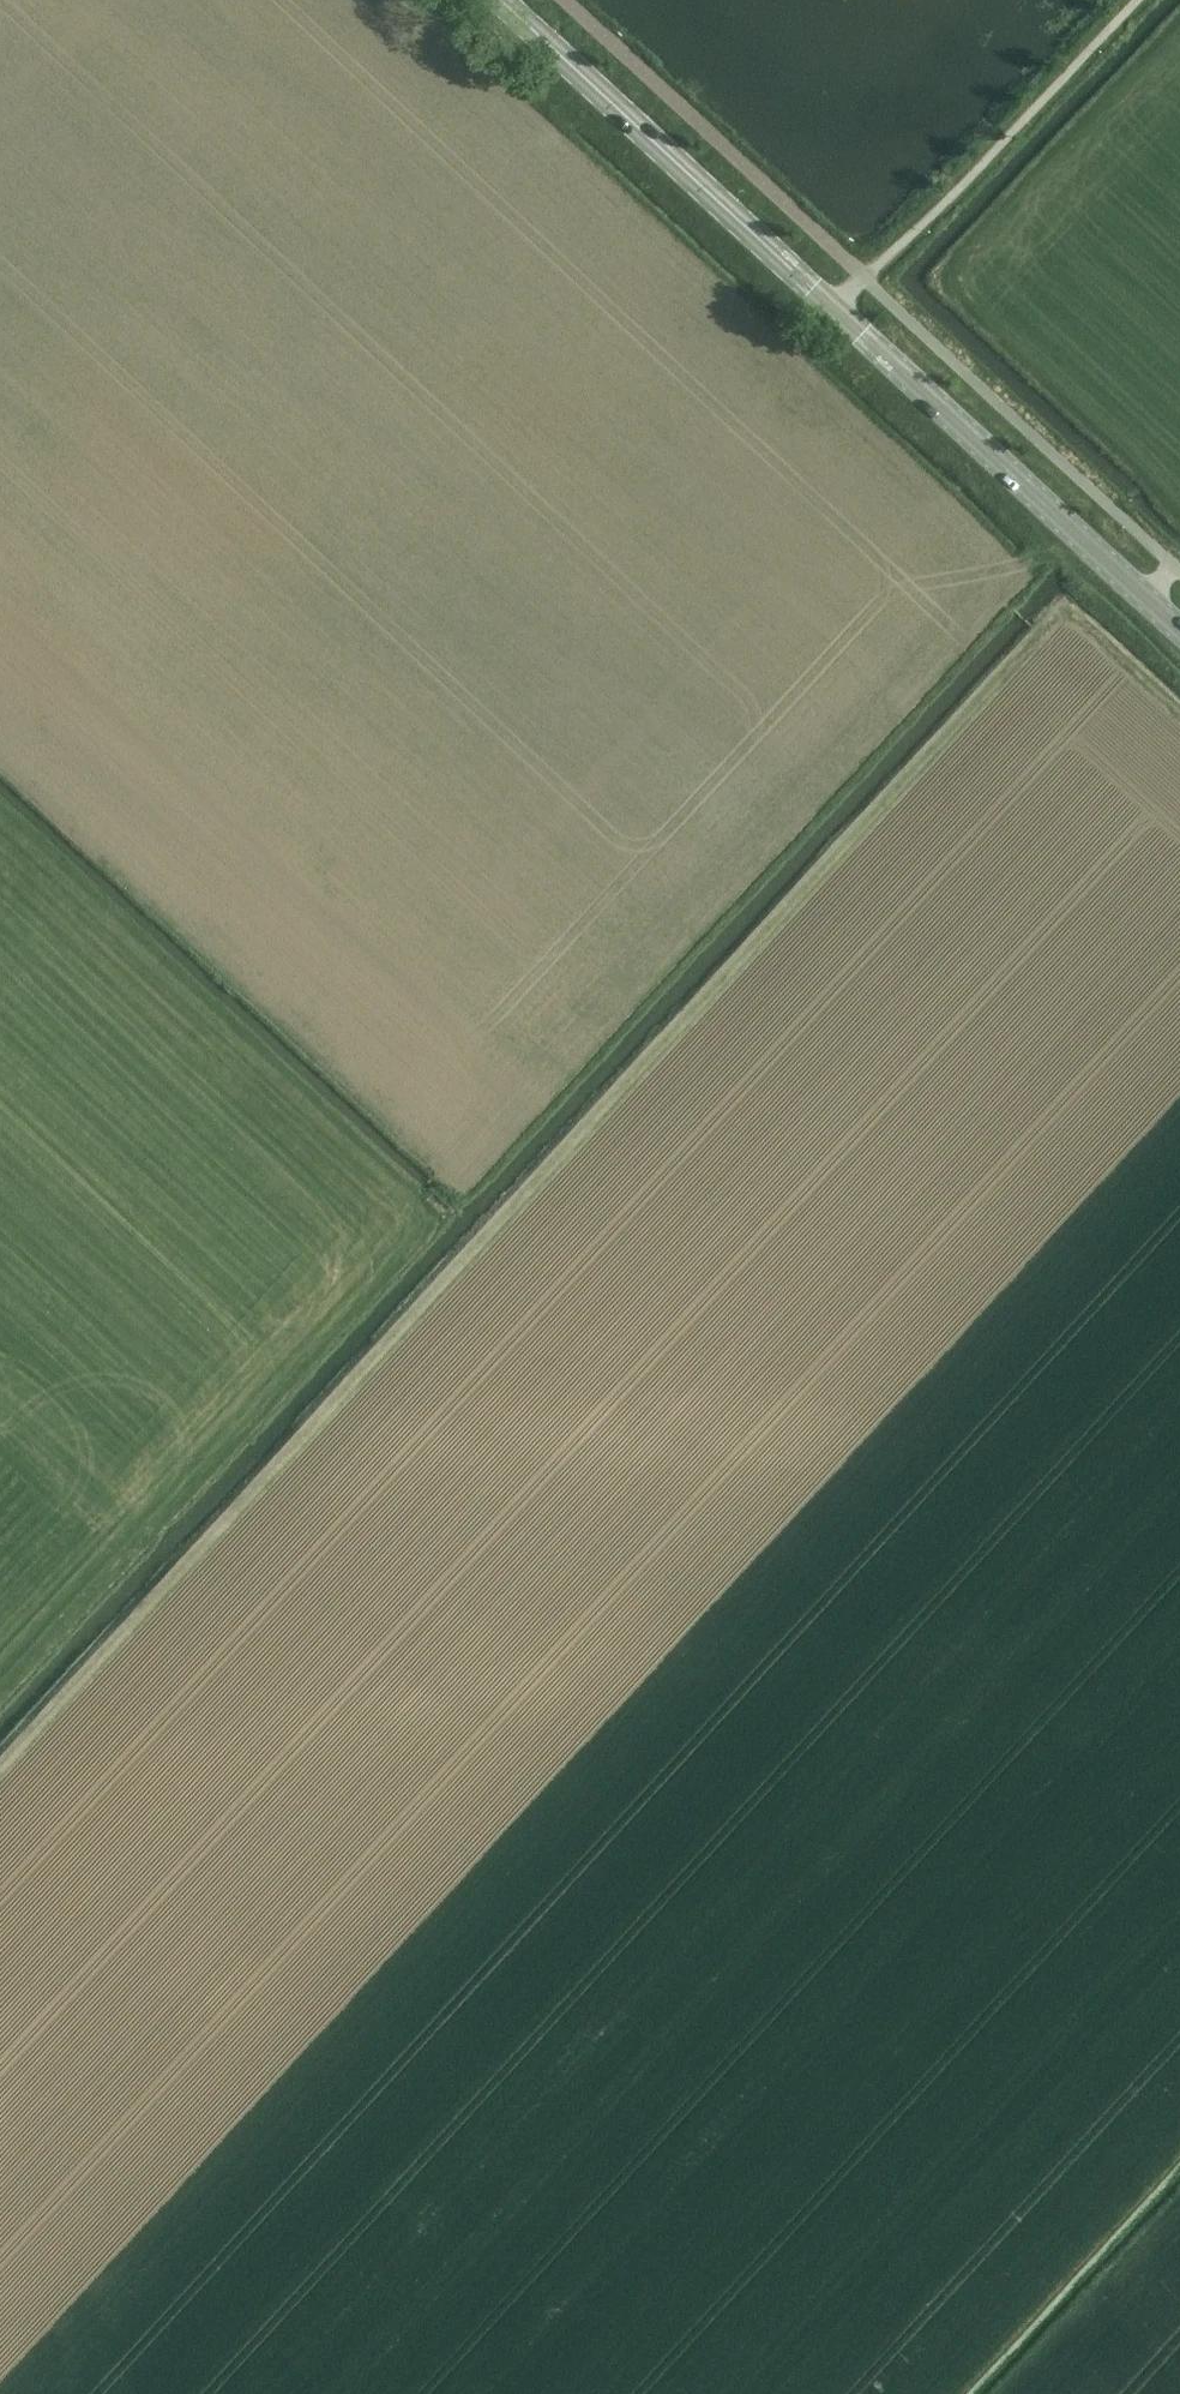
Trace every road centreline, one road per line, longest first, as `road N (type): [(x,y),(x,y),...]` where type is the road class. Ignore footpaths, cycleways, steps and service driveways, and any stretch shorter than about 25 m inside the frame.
road 1 (tertiary): [(1179,632),(499,0)]

